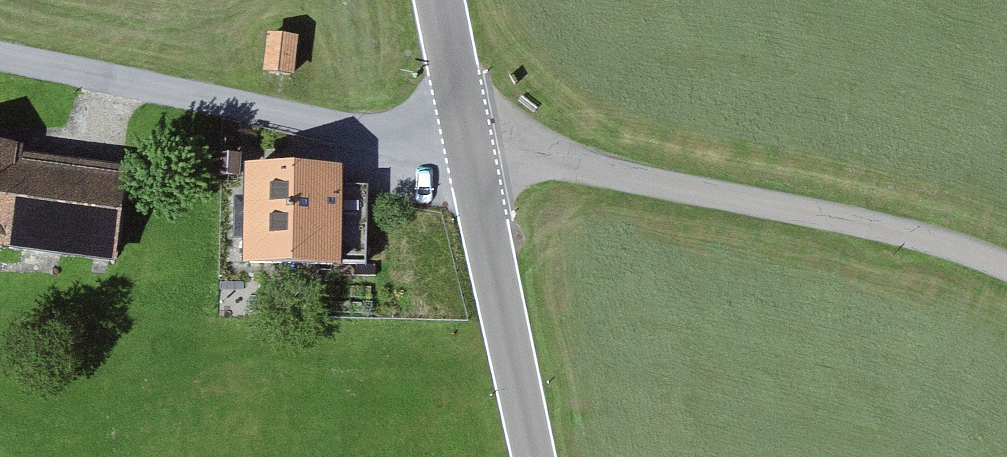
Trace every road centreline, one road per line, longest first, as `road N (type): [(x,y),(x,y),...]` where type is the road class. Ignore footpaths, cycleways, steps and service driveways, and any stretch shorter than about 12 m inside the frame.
road 1 (unclassified): [(1006,272),(762,207),(473,155)]
road 2 (unclassified): [(473,155),(0,59)]
road 3 (tertiary): [(473,155),(534,456)]
road 4 (tertiary): [(440,0),(473,155)]

